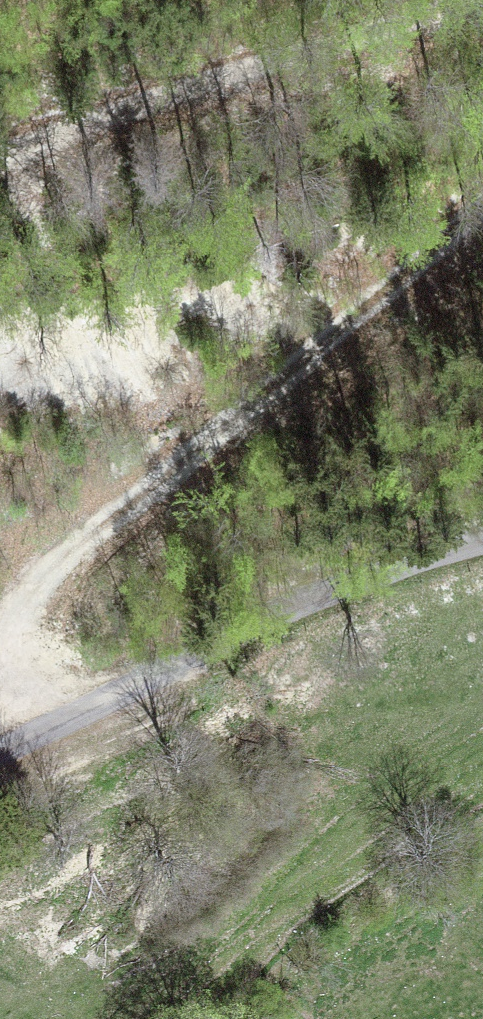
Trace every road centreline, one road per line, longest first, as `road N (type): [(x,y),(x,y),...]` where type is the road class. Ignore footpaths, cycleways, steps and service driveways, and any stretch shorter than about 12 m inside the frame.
road 1 (track): [(7,744),(24,620),(67,555),(482,207)]
road 2 (unclassified): [(0,748),(346,585),(482,541)]
road 3 (track): [(0,159),(265,83),(480,0)]

